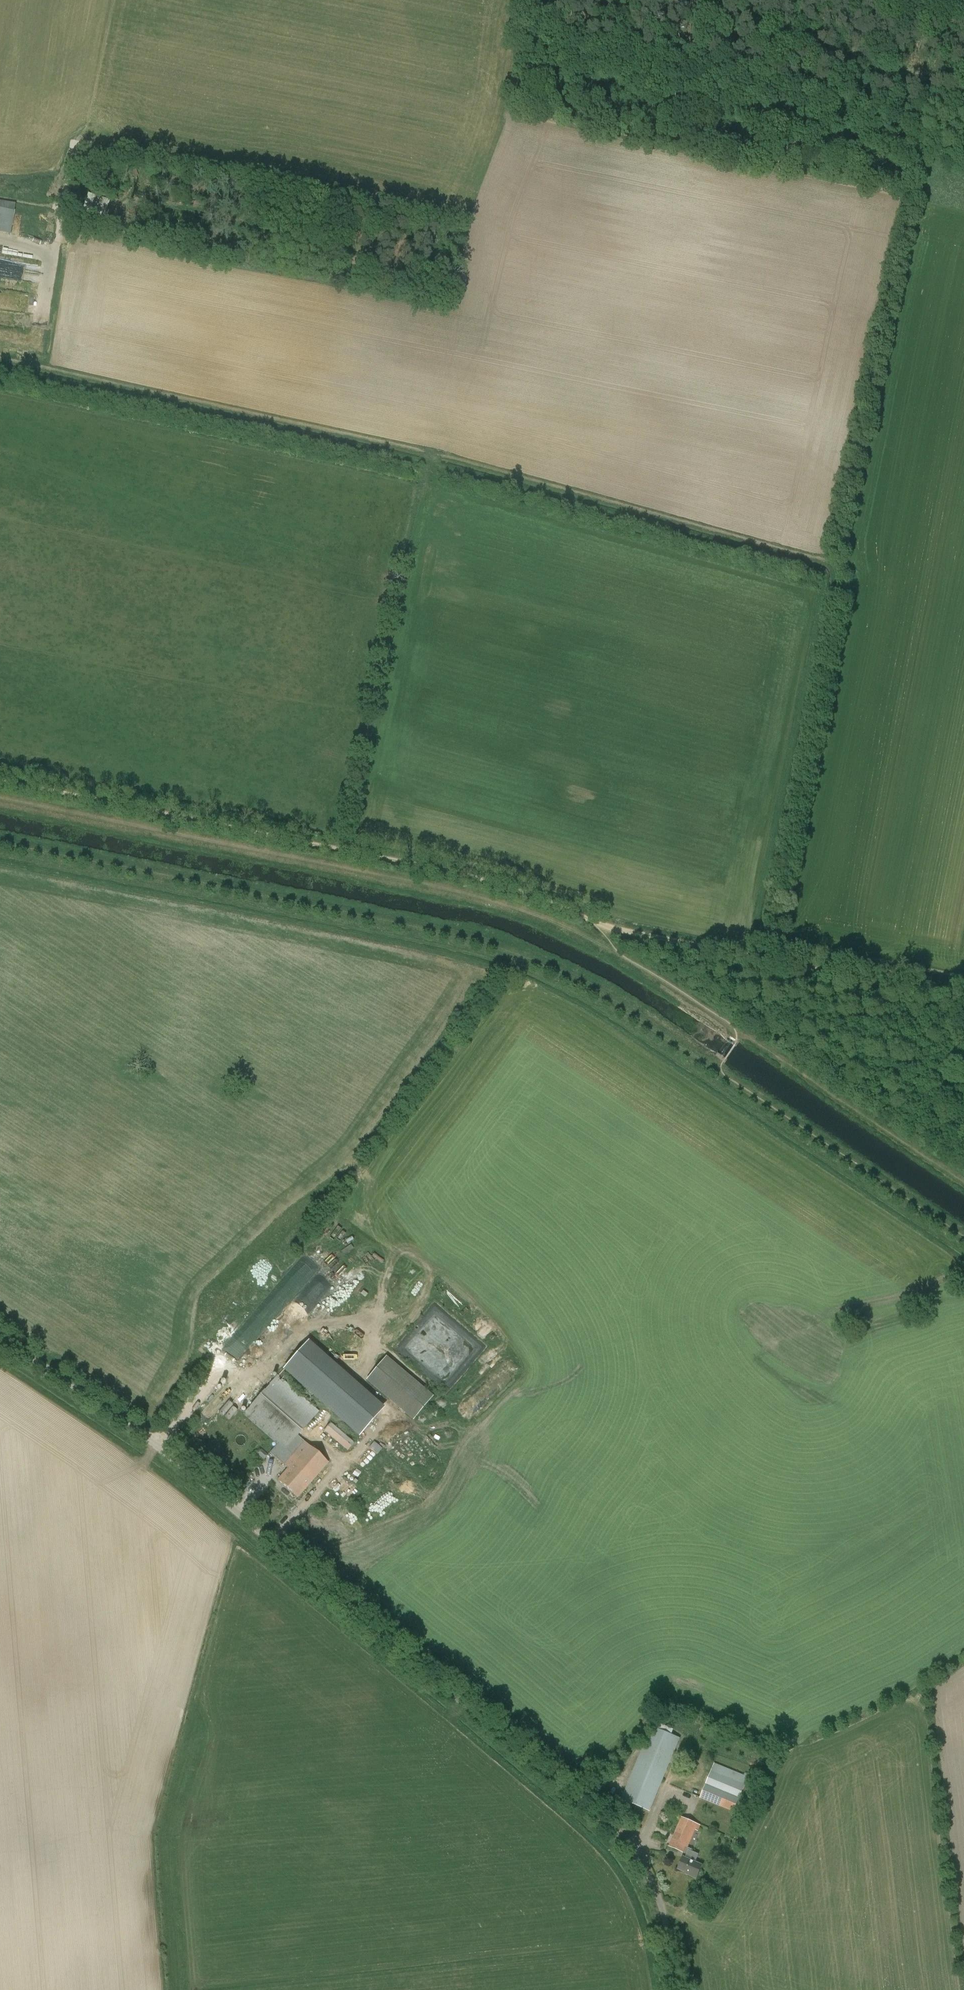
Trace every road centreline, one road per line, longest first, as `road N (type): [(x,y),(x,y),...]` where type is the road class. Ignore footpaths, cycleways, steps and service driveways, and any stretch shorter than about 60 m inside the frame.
road 1 (track): [(963,999),(622,930),(441,869),(0,781)]
road 2 (unclassified): [(684,1989),(664,1887),(629,1836),(137,1432),(0,1340)]

